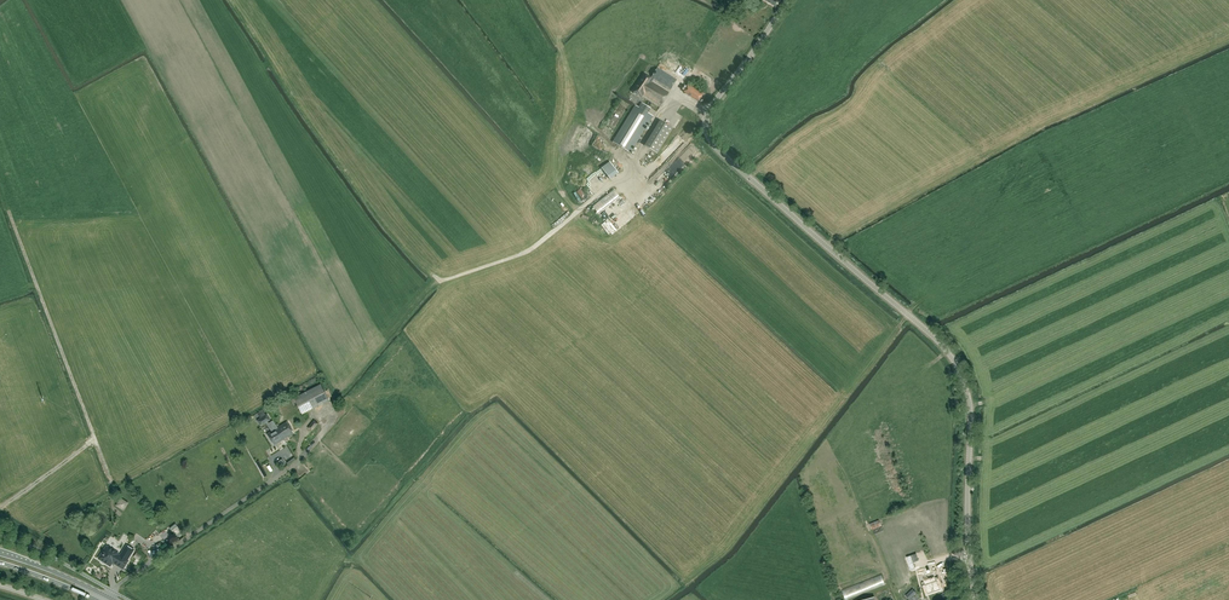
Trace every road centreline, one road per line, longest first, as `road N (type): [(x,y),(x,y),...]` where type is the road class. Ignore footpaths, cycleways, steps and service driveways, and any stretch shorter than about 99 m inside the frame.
road 1 (unclassified): [(976,599),(970,410),(959,371),(937,340),(753,183),(707,133),(709,109),(786,0)]

